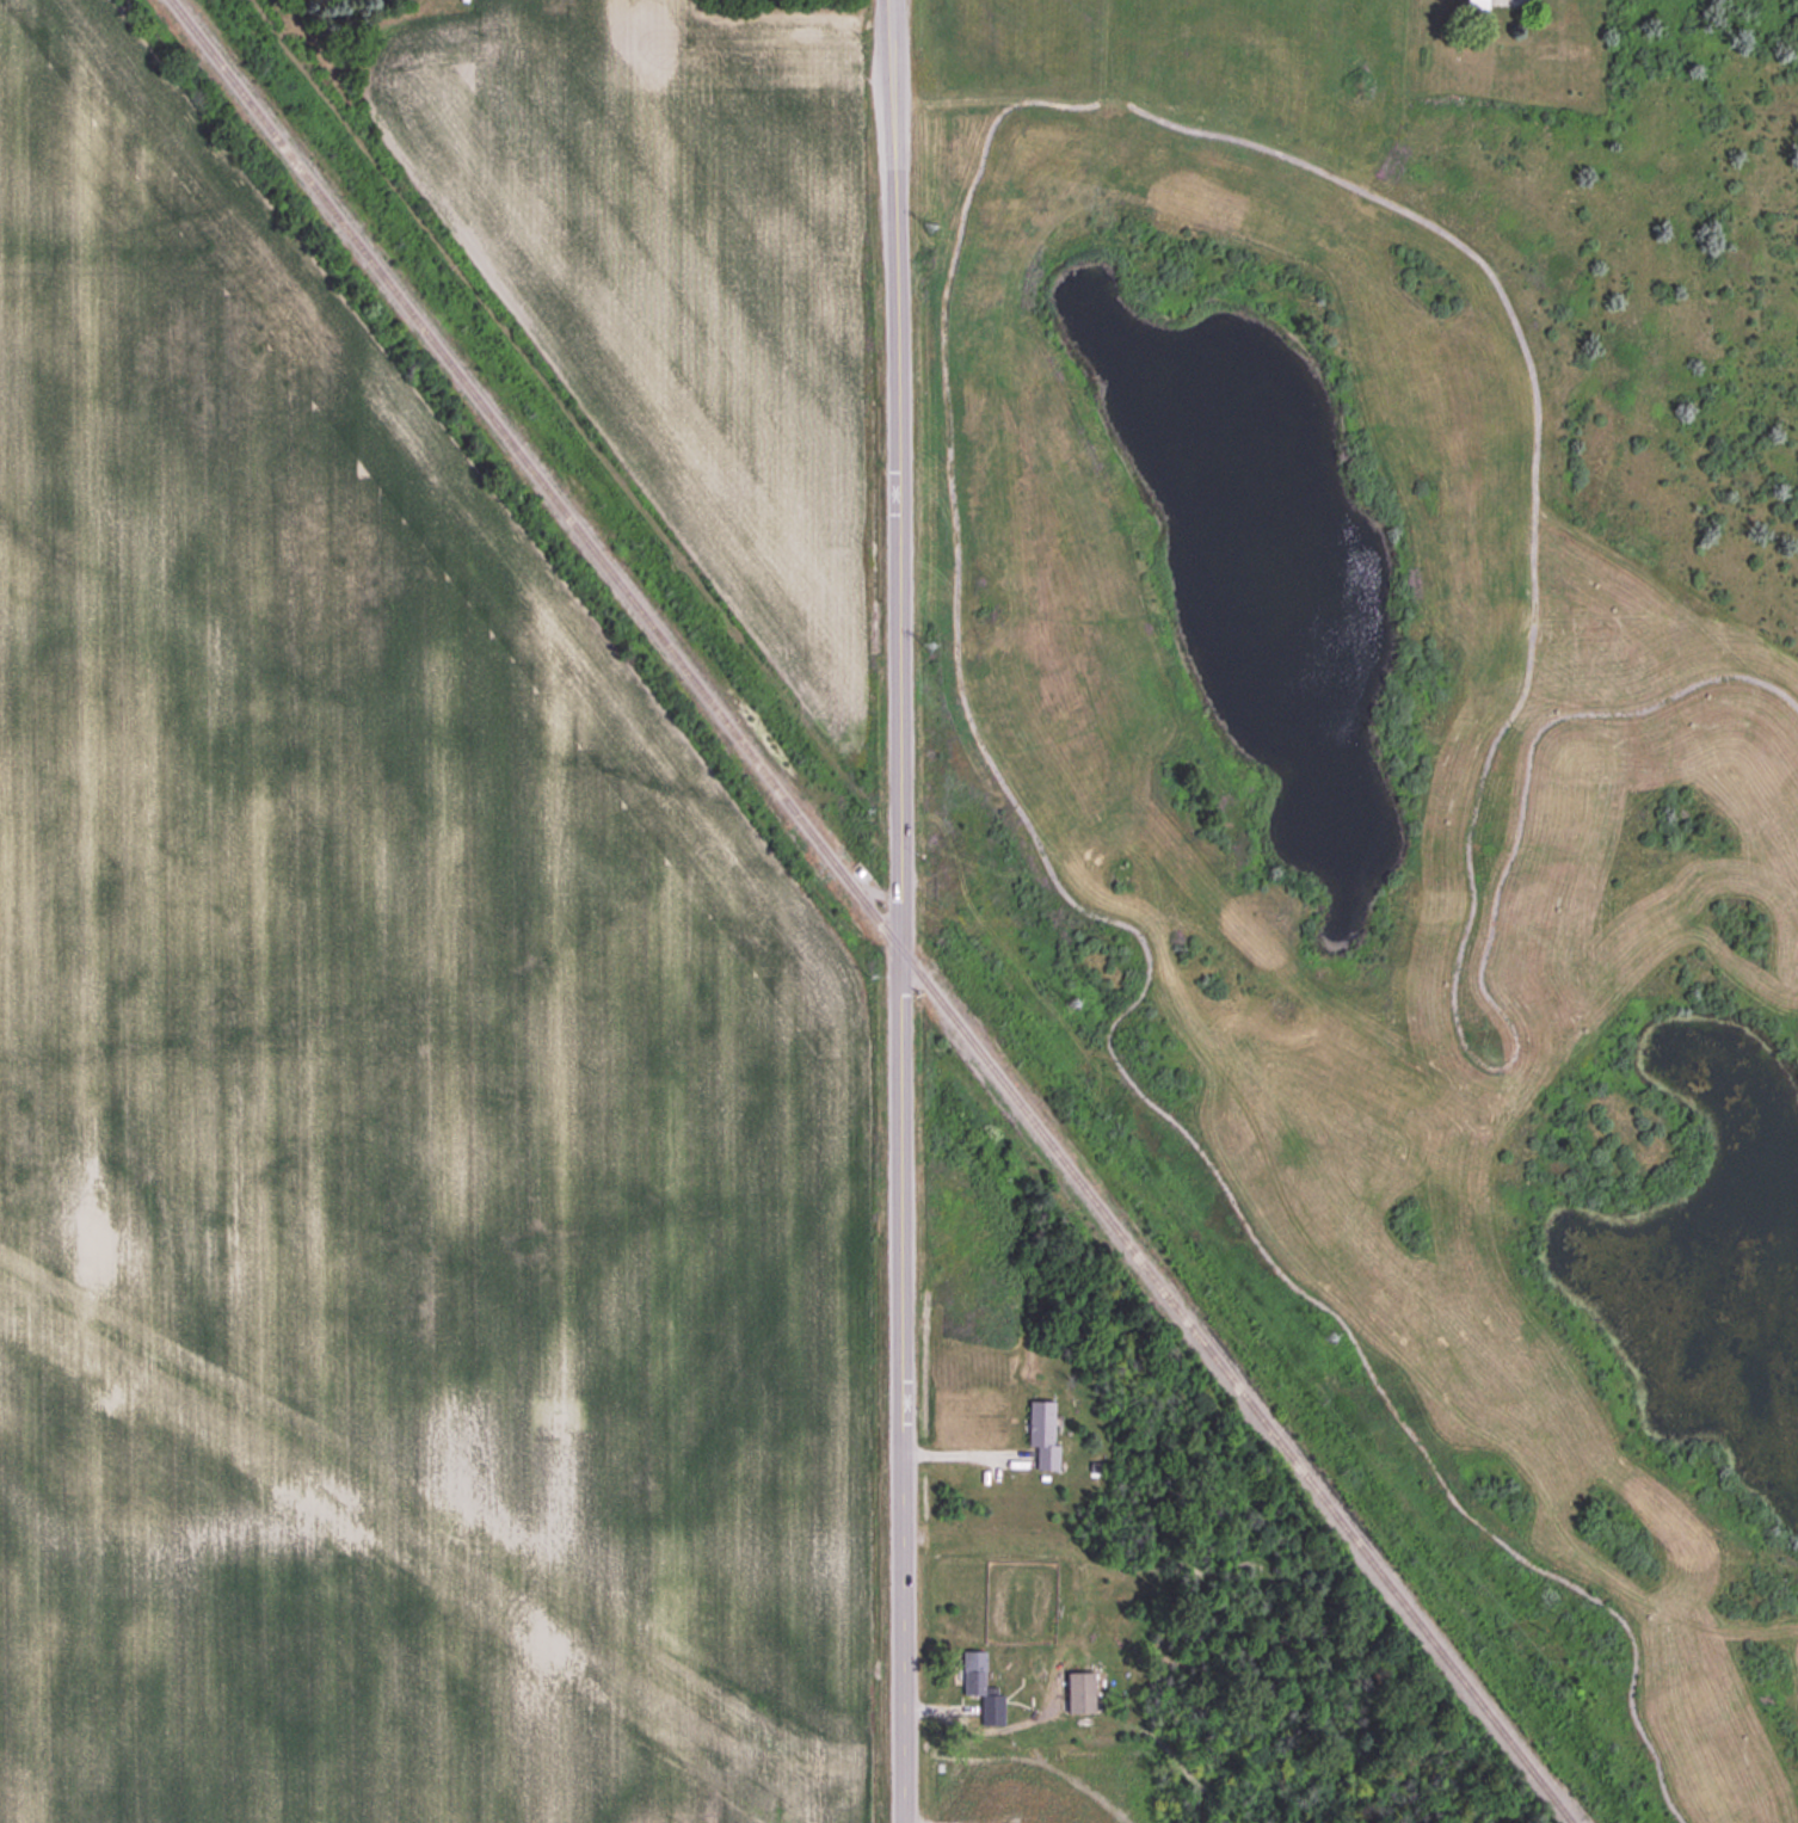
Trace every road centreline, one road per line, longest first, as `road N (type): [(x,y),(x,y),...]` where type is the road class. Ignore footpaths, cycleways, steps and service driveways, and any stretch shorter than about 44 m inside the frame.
road 1 (residential): [(895,0),(901,1822)]

